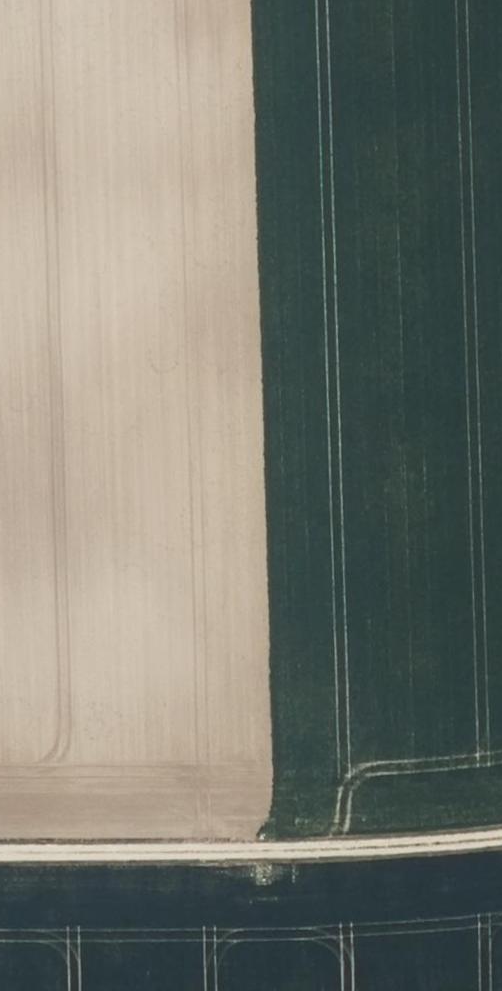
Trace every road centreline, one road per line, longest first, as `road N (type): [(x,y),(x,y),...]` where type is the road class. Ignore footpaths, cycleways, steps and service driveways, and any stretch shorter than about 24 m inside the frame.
road 1 (track): [(501,834),(333,849),(0,852)]

